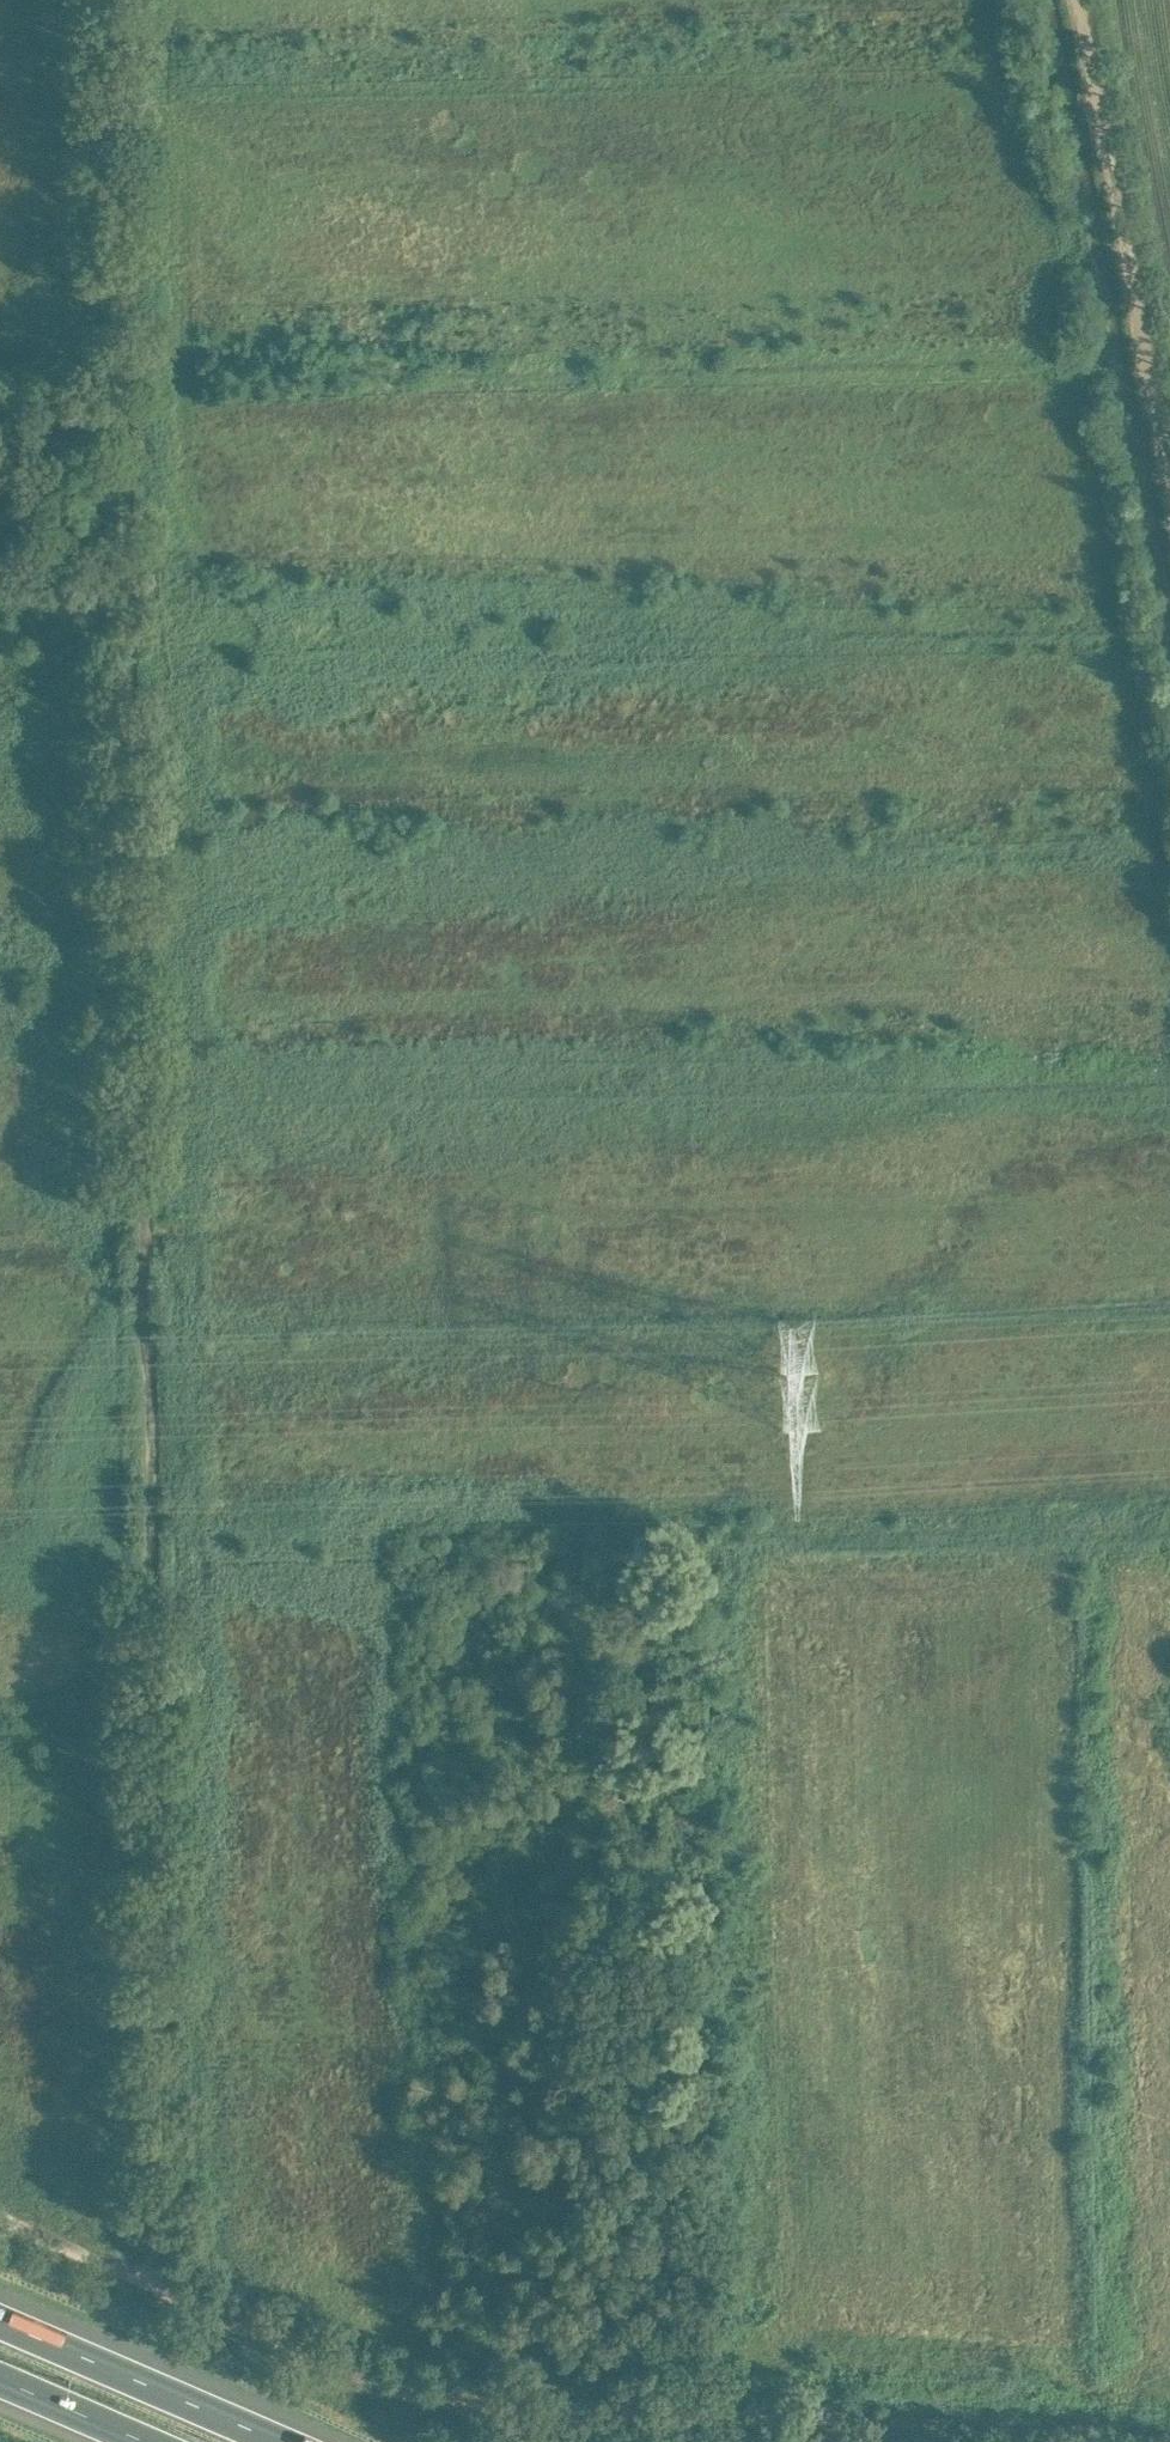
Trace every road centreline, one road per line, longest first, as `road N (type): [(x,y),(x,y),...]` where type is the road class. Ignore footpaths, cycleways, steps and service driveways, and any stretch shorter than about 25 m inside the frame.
road 1 (track): [(116,0),(117,400),(167,2281)]
road 2 (track): [(1102,2441),(374,2389),(167,2281),(0,2211)]
road 3 (track): [(1169,441),(1086,0)]
road 4 (motorway): [(325,2441),(0,2302)]
road 5 (motorway): [(0,2369),(169,2441)]

